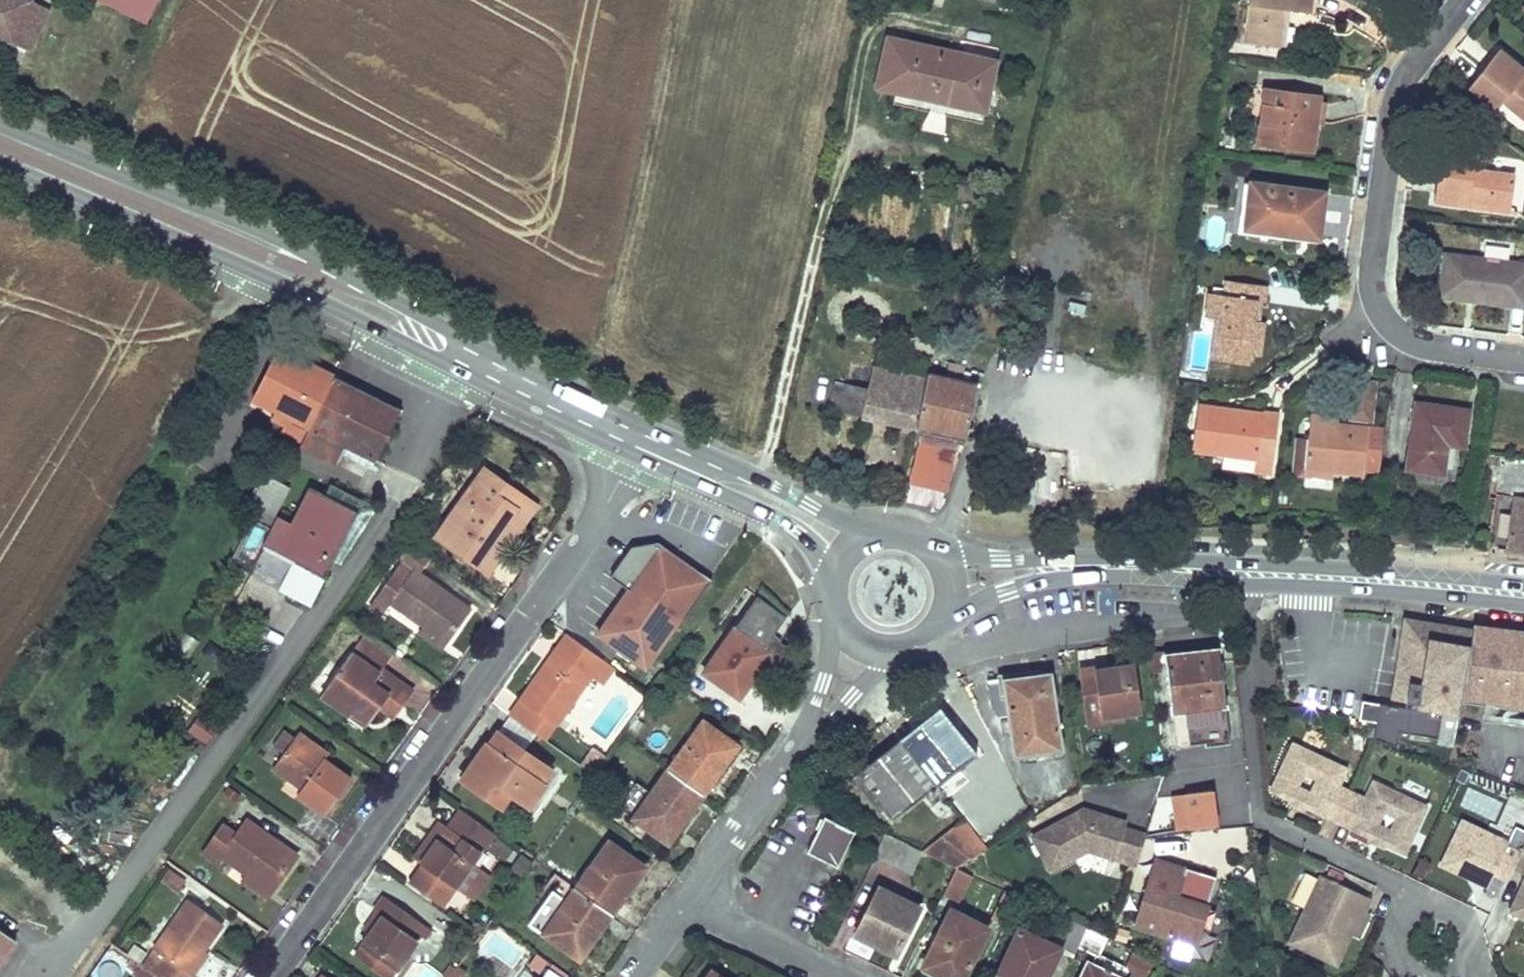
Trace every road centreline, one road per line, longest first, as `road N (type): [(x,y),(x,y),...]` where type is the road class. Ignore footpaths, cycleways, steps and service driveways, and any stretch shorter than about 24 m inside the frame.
road 1 (primary): [(647,427),(286,242),(0,125)]
road 2 (primary): [(0,163),(349,316),(632,456)]
road 3 (residential): [(274,976),(632,456)]
road 4 (residential): [(1462,0),(1400,87),(1371,278),(1376,305),(1408,340),(1523,359)]
road 5 (primary): [(1078,567),(1523,595)]
road 6 (primary): [(632,456),(795,530),(832,598)]
road 7 (primary): [(870,536),(647,427)]
road 8 (residential): [(691,897),(816,727)]
road 9 (residential): [(1474,973),(1472,932),(1425,902),(1394,929),(1392,952),(1413,976)]
road 10 (residential): [(691,897),(848,976)]
road 11 (primary): [(1078,567),(927,545)]
road 12 (primary): [(943,620),(1037,576),(1078,567)]

